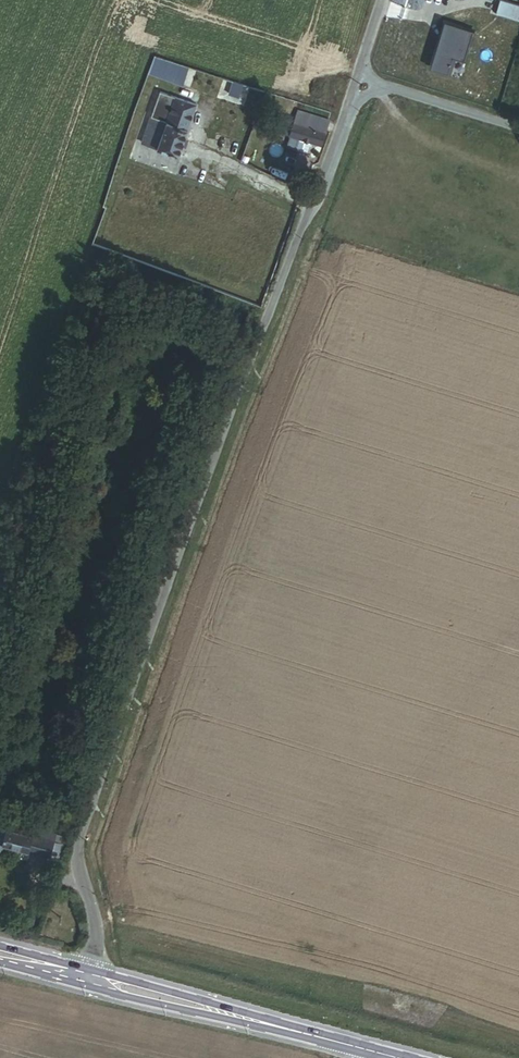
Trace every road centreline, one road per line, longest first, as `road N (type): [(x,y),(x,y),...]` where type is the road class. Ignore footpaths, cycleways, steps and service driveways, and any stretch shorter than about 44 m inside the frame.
road 1 (unclassified): [(357,76),(80,836),(75,858),(97,934),(95,982)]
road 2 (secondary): [(375,1052),(95,982)]
road 3 (unclassified): [(357,76),(518,126)]

